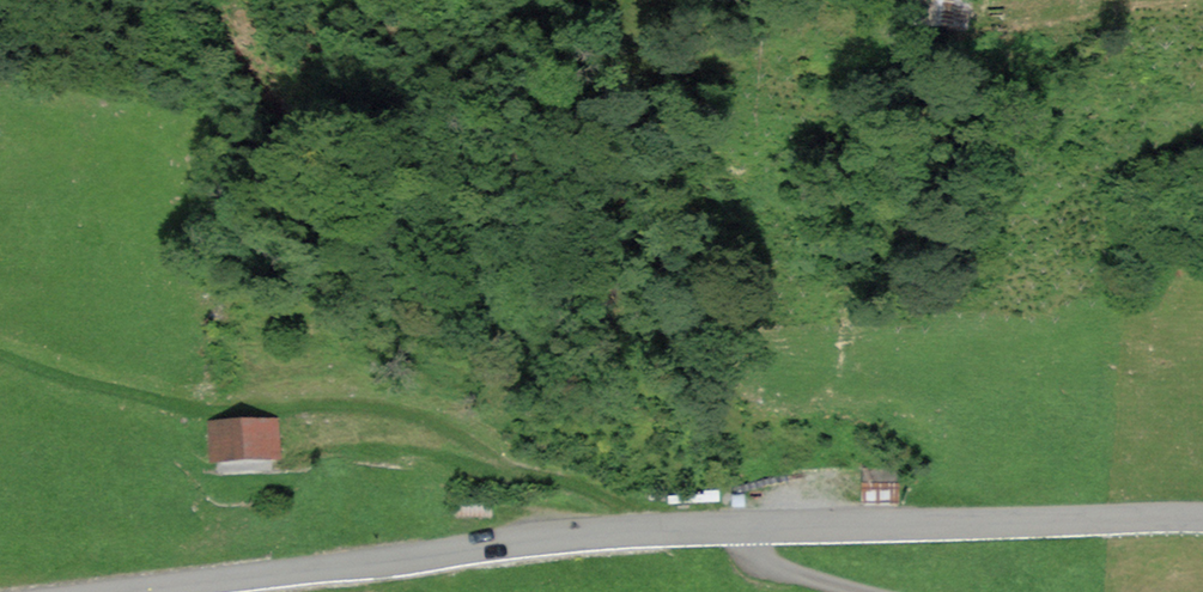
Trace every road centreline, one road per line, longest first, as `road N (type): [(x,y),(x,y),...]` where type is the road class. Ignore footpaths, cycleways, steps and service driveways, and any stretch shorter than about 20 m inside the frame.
road 1 (primary): [(126,591),(559,538),(745,527)]
road 2 (track): [(490,546),(458,462),(421,419),(381,407),(198,403),(0,353)]
road 3 (primary): [(745,527),(1202,516)]
road 4 (residential): [(745,527),(757,560),(861,591)]

